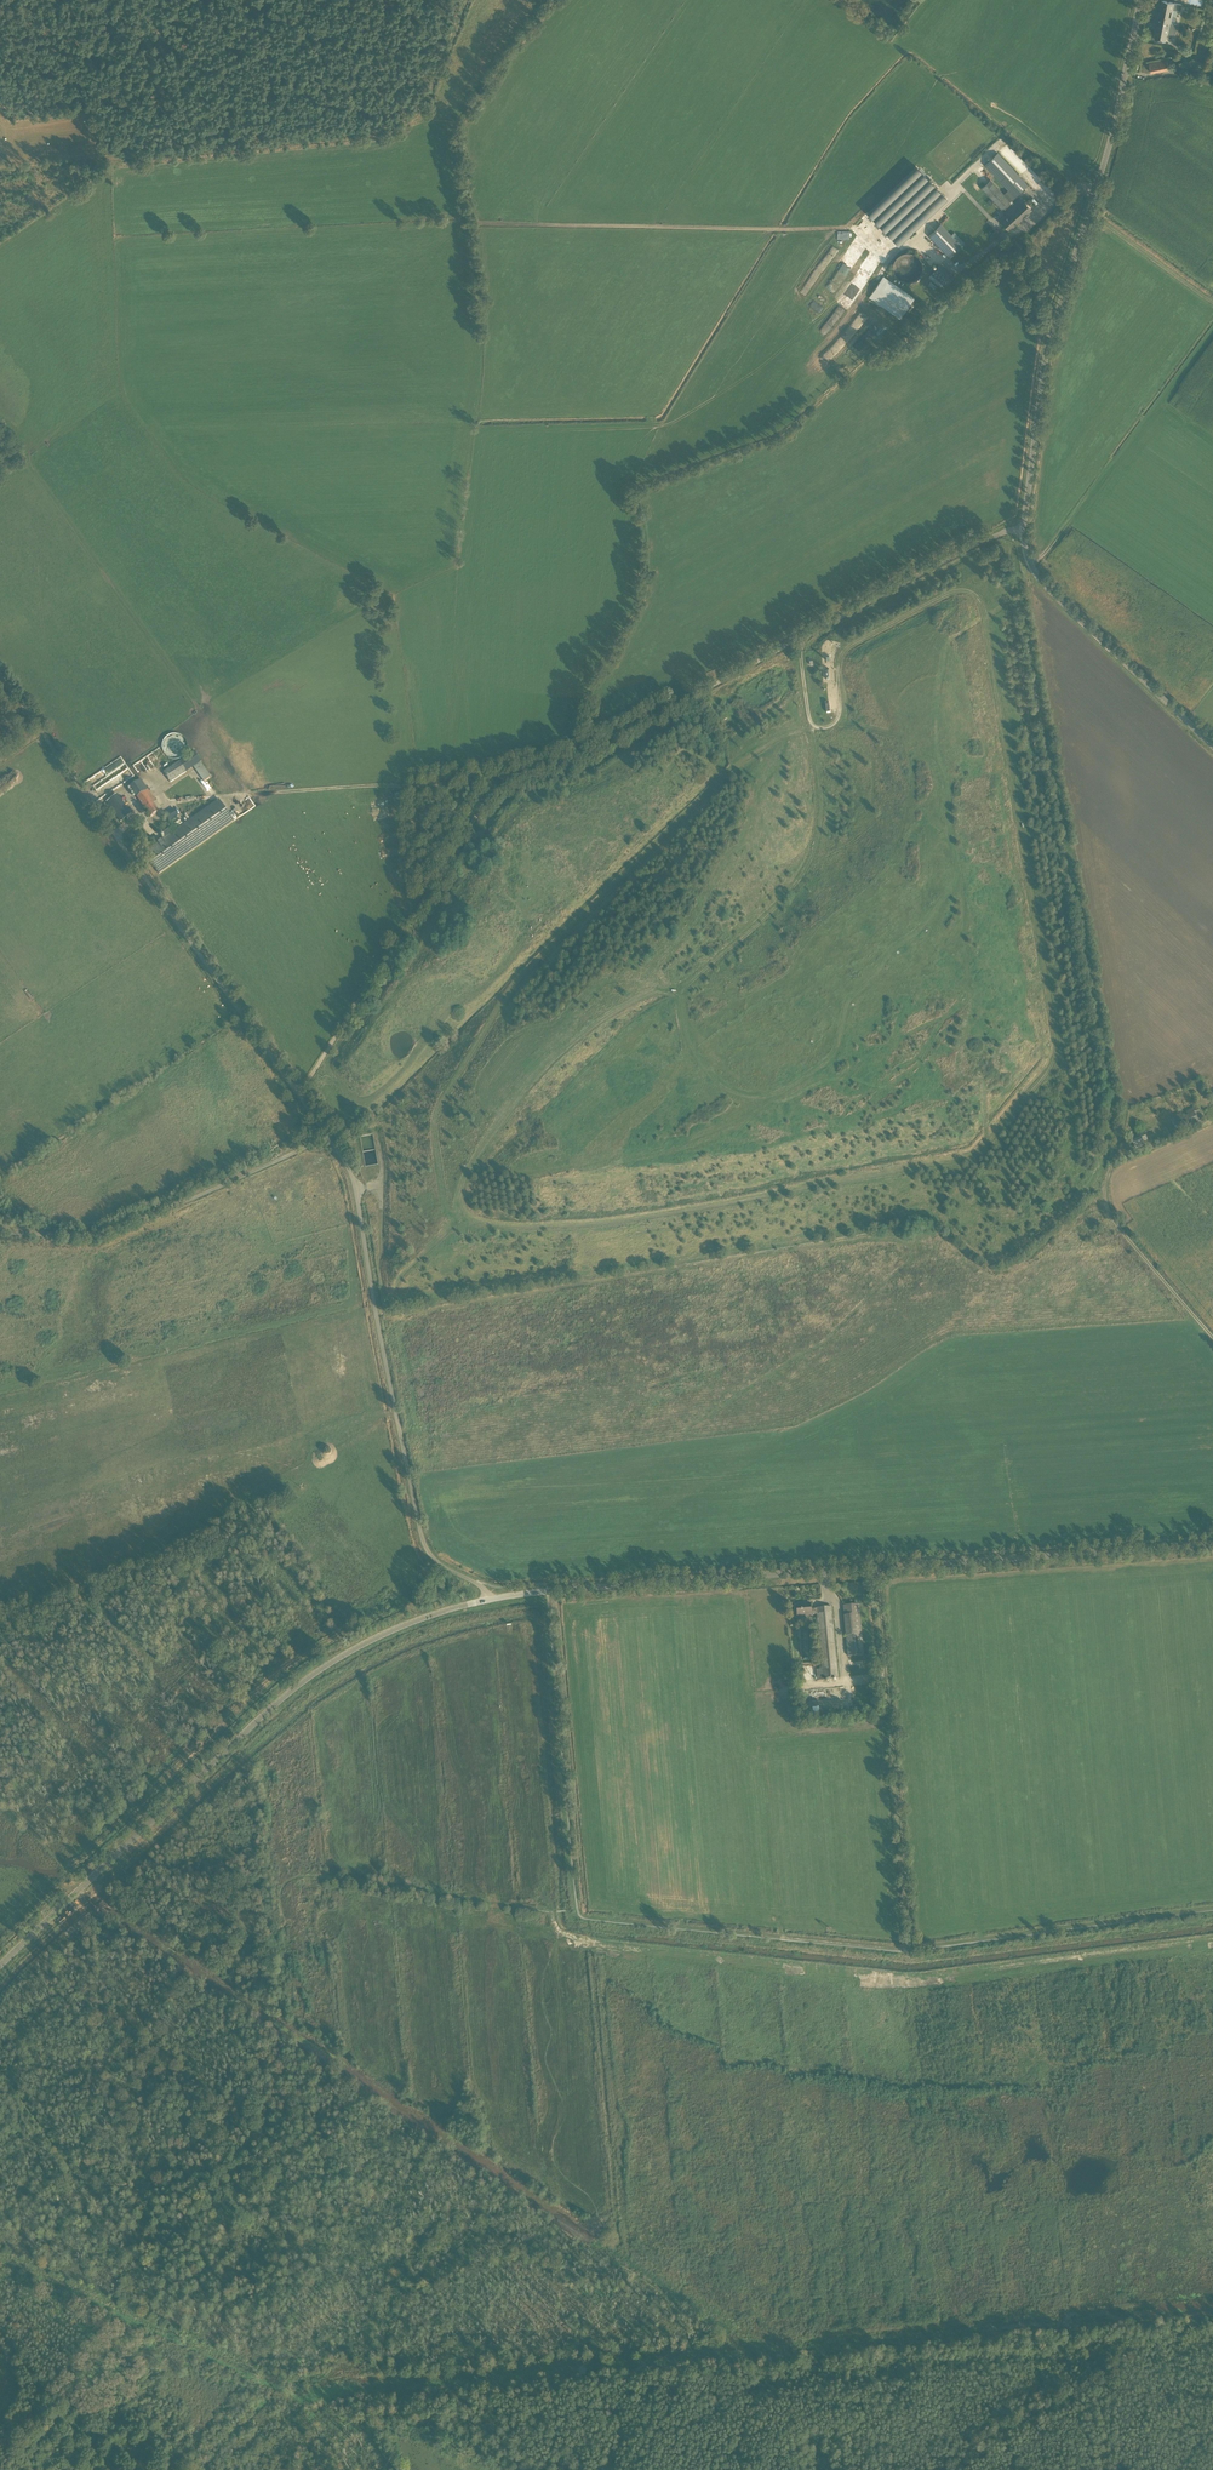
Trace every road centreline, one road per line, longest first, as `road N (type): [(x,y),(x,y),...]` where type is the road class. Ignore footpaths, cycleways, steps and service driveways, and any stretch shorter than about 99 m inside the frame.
road 1 (track): [(468,1220),(453,1212),(444,1189),(436,1117),(516,981),(734,768),(776,742),(836,723),(837,667),(854,642),(940,596),(963,590),(979,600),(1054,1024),(1056,1049),(1046,1074),(978,1153),(947,1164),(593,1226),(487,1227)]
road 2 (unclassified): [(298,1093),(504,783),(596,753),(796,638),(996,533),(1024,528)]
road 3 (track): [(803,634),(817,779),(813,854),(791,887),(683,993),(644,997),(553,1060),(465,1180),(468,1220)]
road 4 (tertiary): [(492,1599),(1212,1545)]
road 5 (track): [(1212,1907),(910,1948),(555,1913)]
road 6 (tertiary): [(0,1967),(289,1693),(413,1622),(492,1599)]
road 7 (unclassified): [(492,1599),(425,1547),(351,1175),(298,1093)]
road 8 (tertiary): [(1024,528),(1045,359),(1114,125),(1140,0)]
road 9 (track): [(877,1560),(910,1951)]
road 10 (track): [(0,168),(384,131)]
road 11 (unclassified): [(298,1093),(110,828)]
road 12 (tertiary): [(1212,747),(1041,583),(1024,528)]
road 13 (track): [(1114,1147),(1105,1210),(1212,1341)]
road 14 (track): [(110,828),(0,672)]
road 15 (track): [(384,131),(421,112),(467,0)]
road 16 (track): [(1212,303),(1090,211)]

